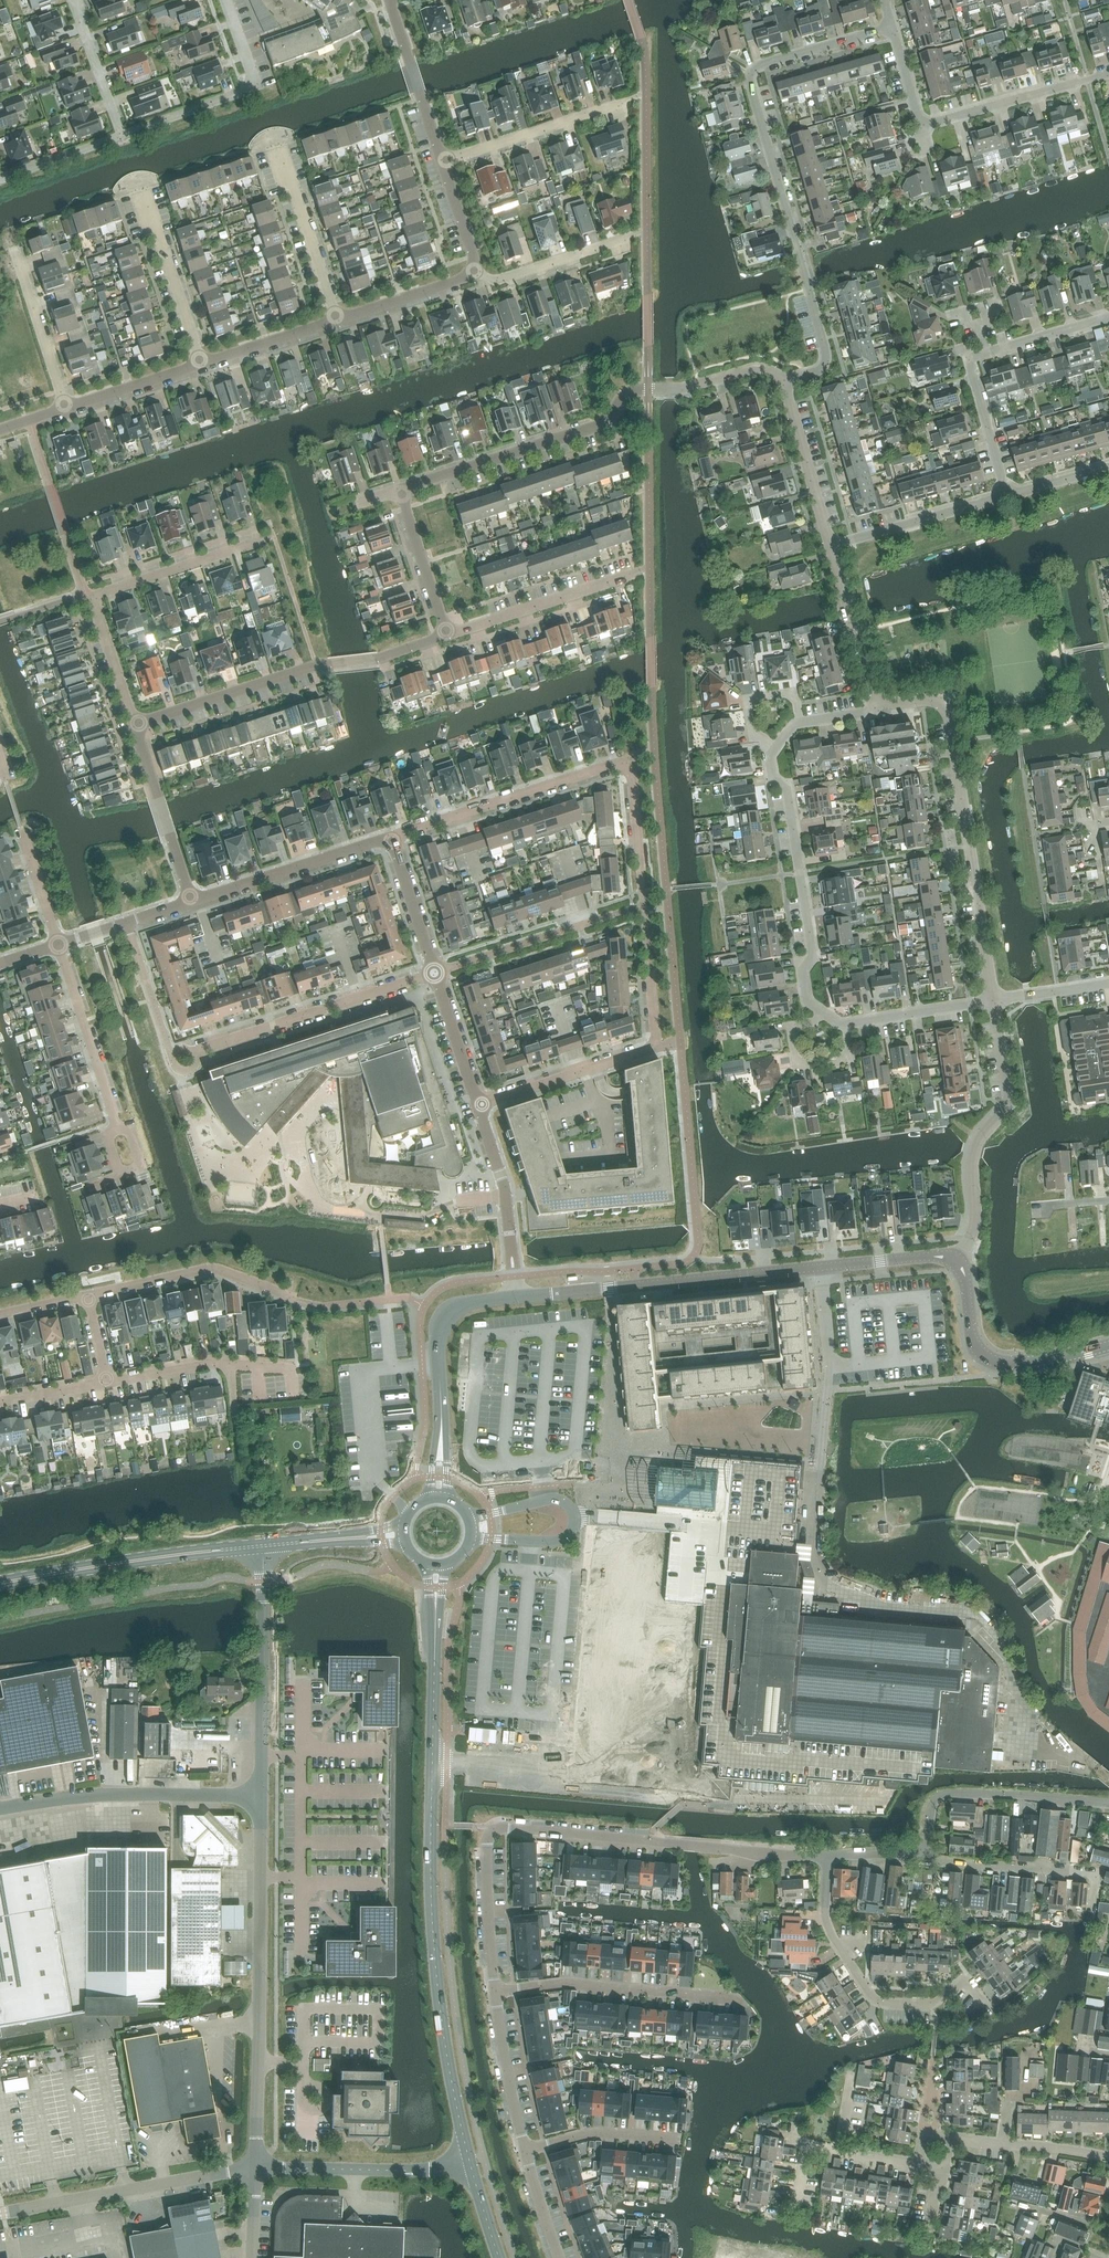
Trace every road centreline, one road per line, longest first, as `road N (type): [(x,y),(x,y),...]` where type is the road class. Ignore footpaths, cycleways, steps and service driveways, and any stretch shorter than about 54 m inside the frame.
road 1 (residential): [(992,1000),(844,1025),(808,999),(804,977),(813,959),(800,872),(787,790),(773,779),(769,755),(793,724),(865,713),(884,701)]
road 2 (tertiary): [(470,2160),(445,2043),(432,1912),(436,1615)]
road 3 (residential): [(785,380),(821,369),(827,358),(750,72),(893,27)]
road 4 (tertiary): [(516,1298),(956,1260)]
road 5 (residential): [(749,1851),(492,1829),(495,1992)]
road 6 (residential): [(401,493),(597,426),(629,393),(675,391),(761,368),(785,380)]
road 7 (unclassified): [(254,2169),(259,1797)]
road 8 (residential): [(884,701),(932,700),(949,715),(992,1000)]
road 9 (residential): [(391,837),(624,764),(641,870)]
road 10 (residential): [(137,726),(449,635)]
road 11 (residential): [(137,726),(87,595),(258,541)]
road 12 (track): [(142,195),(421,99)]
road 13 (track): [(437,145),(157,236)]
road 14 (residential): [(987,2007),(966,1980),(929,2004),(873,1998),(827,1930),(828,1855)]
road 15 (residential): [(992,1000),(1007,1102),(977,1144),(975,1227),(956,1260)]
road 16 (residential): [(1108,319),(969,360),(1003,486)]
road 17 (tertiary): [(0,1586),(266,1548)]
road 18 (residential): [(1086,77),(933,123),(920,117),(893,27)]
road 19 (residential): [(649,973),(655,1049),(478,1104)]
road 20 (unclassified): [(0,2215),(254,2169)]
road 21 (residential): [(434,975),(191,1052)]
road 22 (unclassified): [(259,1797),(266,1548)]
road 23 (residential): [(495,1992),(564,1982),(739,1999)]
road 24 (unclassified): [(471,1541),(558,1541),(575,1518),(565,1503),(552,1500),(468,1517)]
road 25 (residential): [(1108,1802),(939,1797),(925,1858)]
road 26 (tertiary): [(956,1260),(966,1274),(973,1340),(990,1359),(1038,1361),(1108,1345)]
road 27 (unclassified): [(254,2169),(422,2171),(470,2160)]
road 28 (residential): [(293,1298),(219,1273),(89,1295)]
road 29 (residential): [(191,900),(391,837)]
road 30 (residential): [(1092,1913),(1094,1874),(925,1858)]
road 31 (residential): [(478,1104),(506,1196),(516,1298)]
road 32 (tertiary): [(441,1440),(442,1322),(461,1306),(516,1298)]
road 33 (residential): [(443,164),(625,102)]
road 34 (residential): [(631,576),(449,635)]
road 35 (residential): [(117,1125),(58,944)]
road 36 (residential): [(434,975),(611,916)]
road 37 (residential): [(339,322),(278,146)]
road 38 (residential): [(833,547),(995,500),(1003,486)]
road 39 (residential): [(203,367),(142,195)]
road 40 (residential): [(191,900),(137,726)]
road 41 (residential): [(241,47),(251,78),(242,92),(120,136)]
road 42 (residential): [(795,2206),(812,2146),(922,2164)]
road 43 (residential): [(785,380),(833,547)]
road 44 (residential): [(443,164),(392,0)]
road 45 (residential): [(70,410),(18,253)]
road 46 (residential): [(1108,2159),(945,2138)]
road 47 (residential): [(833,547),(871,686),(884,701)]
road 48 (residential): [(495,1992),(526,2151)]
road 49 (residential): [(526,2151),(599,2132),(678,2139)]
road 50 (residential): [(480,275),(498,282),(626,239)]
road 51 (residential): [(449,635),(401,493)]
road 52 (residential): [(339,322),(480,275)]
road 53 (residential): [(113,1796),(259,1797)]
road 54 (residential): [(120,136),(71,0)]
road 55 (residential): [(391,837),(434,975)]
road 56 (residential): [(203,367),(339,322)]
road 57 (residential): [(70,410),(203,367)]
road 58 (residential): [(434,975),(478,1104)]
road 59 (residential): [(120,136),(0,181)]
road 60 (residential): [(106,1382),(230,1364)]

